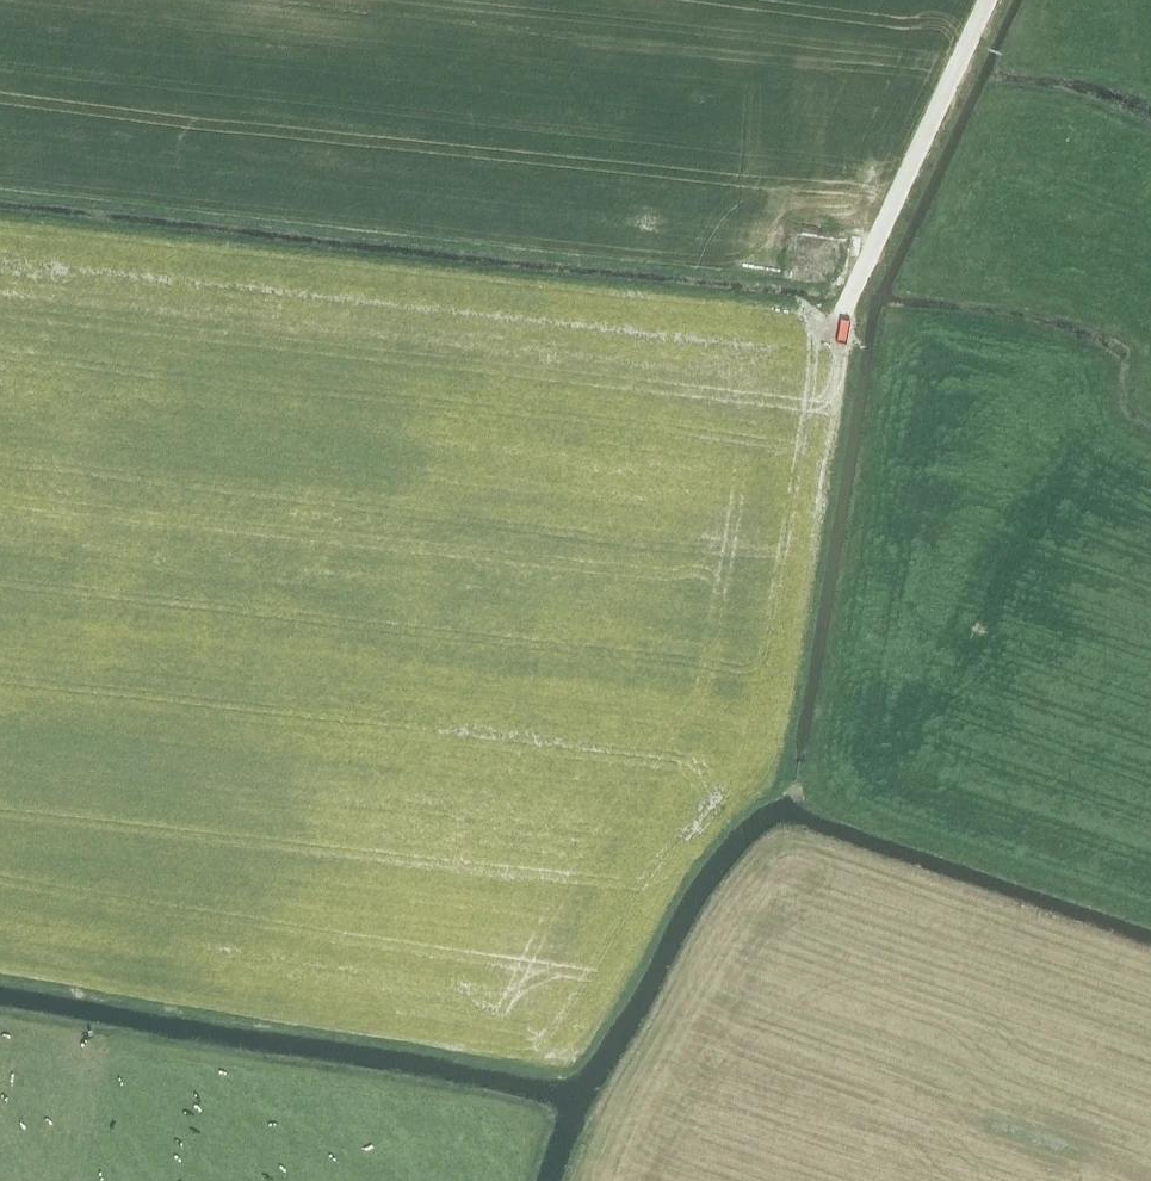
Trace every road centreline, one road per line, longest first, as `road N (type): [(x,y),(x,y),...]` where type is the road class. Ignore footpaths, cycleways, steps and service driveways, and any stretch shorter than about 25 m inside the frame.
road 1 (track): [(844,313),(987,0)]

